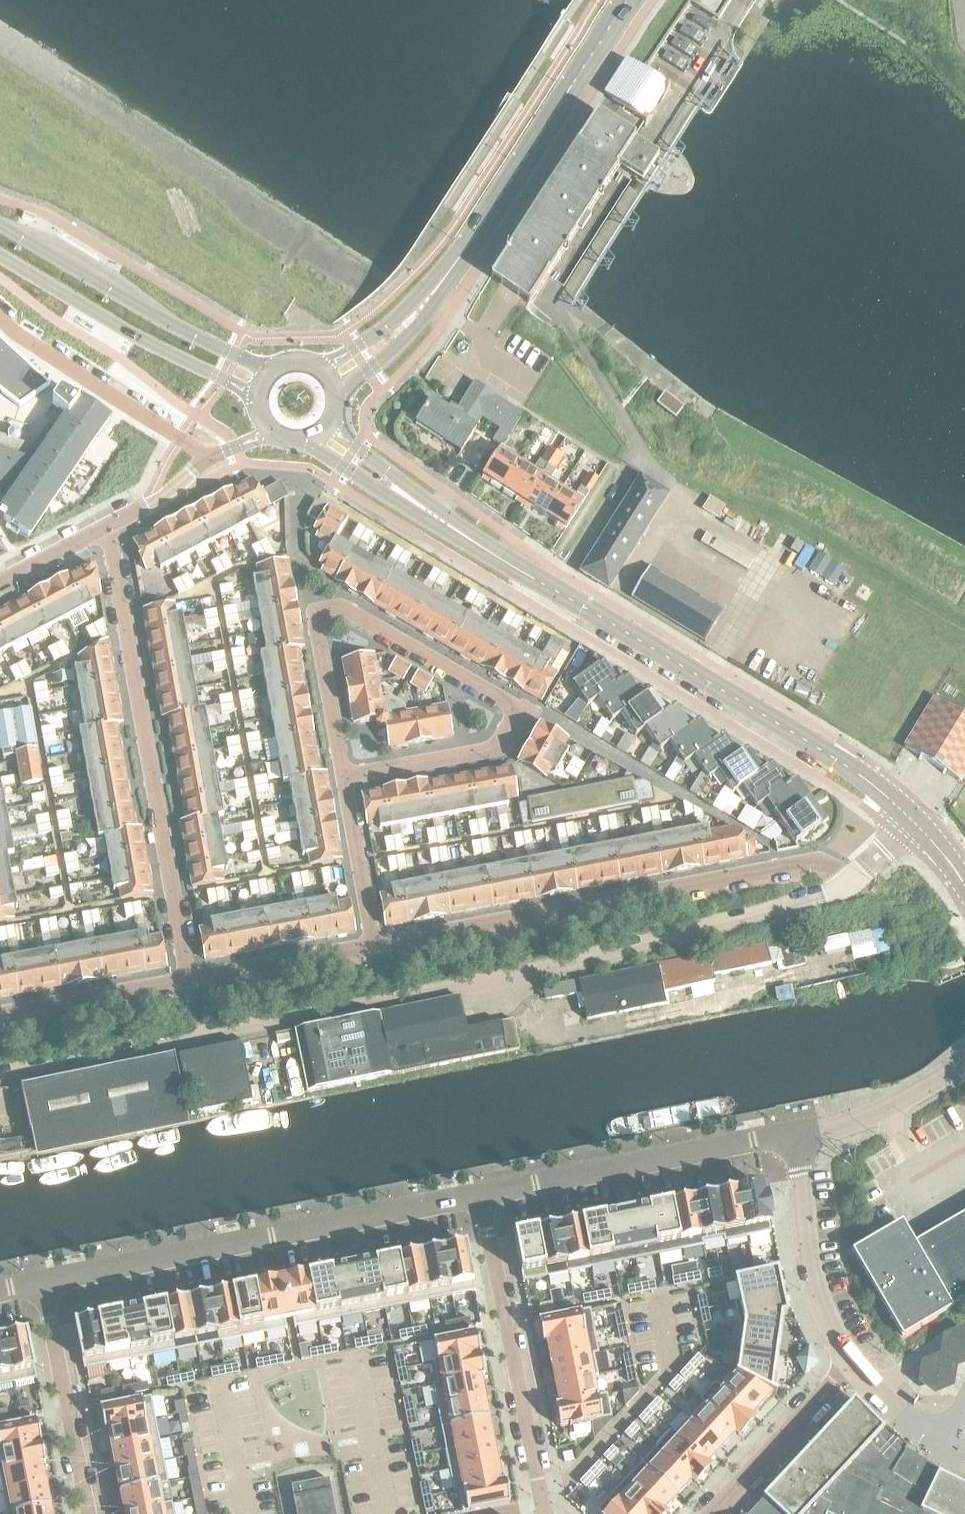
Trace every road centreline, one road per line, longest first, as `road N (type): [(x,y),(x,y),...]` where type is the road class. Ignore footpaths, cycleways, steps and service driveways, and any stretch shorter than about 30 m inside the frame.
road 1 (residential): [(0,1080),(828,897),(860,873)]
road 2 (tertiary): [(915,821),(869,779),(487,547)]
road 3 (residential): [(369,946),(811,861),(860,873)]
road 4 (tertiary): [(329,377),(443,284),(628,0)]
road 5 (residential): [(182,979),(106,527)]
road 6 (residential): [(39,1279),(481,1191)]
road 7 (residential): [(339,771),(493,747),(516,712),(501,695),(343,606),(309,610),(311,622)]
road 8 (residential): [(481,1191),(798,1131)]
road 9 (residential): [(481,1191),(543,1505)]
road 10 (tertiary): [(262,383),(0,238)]
road 11 (residential): [(0,319),(209,456)]
road 12 (residential): [(854,1364),(816,1290),(798,1131)]
road 13 (residential): [(86,1513),(39,1279)]
road 14 (tertiary): [(308,438),(439,526),(487,547)]
road 15 (residential): [(711,1513),(854,1364)]
road 16 (tertiary): [(487,547),(329,423)]
road 17 (residential): [(182,979),(369,946)]
road 18 (residential): [(0,1015),(182,979)]
road 19 (residential): [(798,1131),(888,1108),(964,1063)]
road 20 (residential): [(369,946),(339,771)]
road 21 (residential): [(311,622),(339,771)]
road 22 (residential): [(964,1460),(918,1430),(854,1364)]
road 23 (residential): [(106,527),(153,504),(209,456)]

